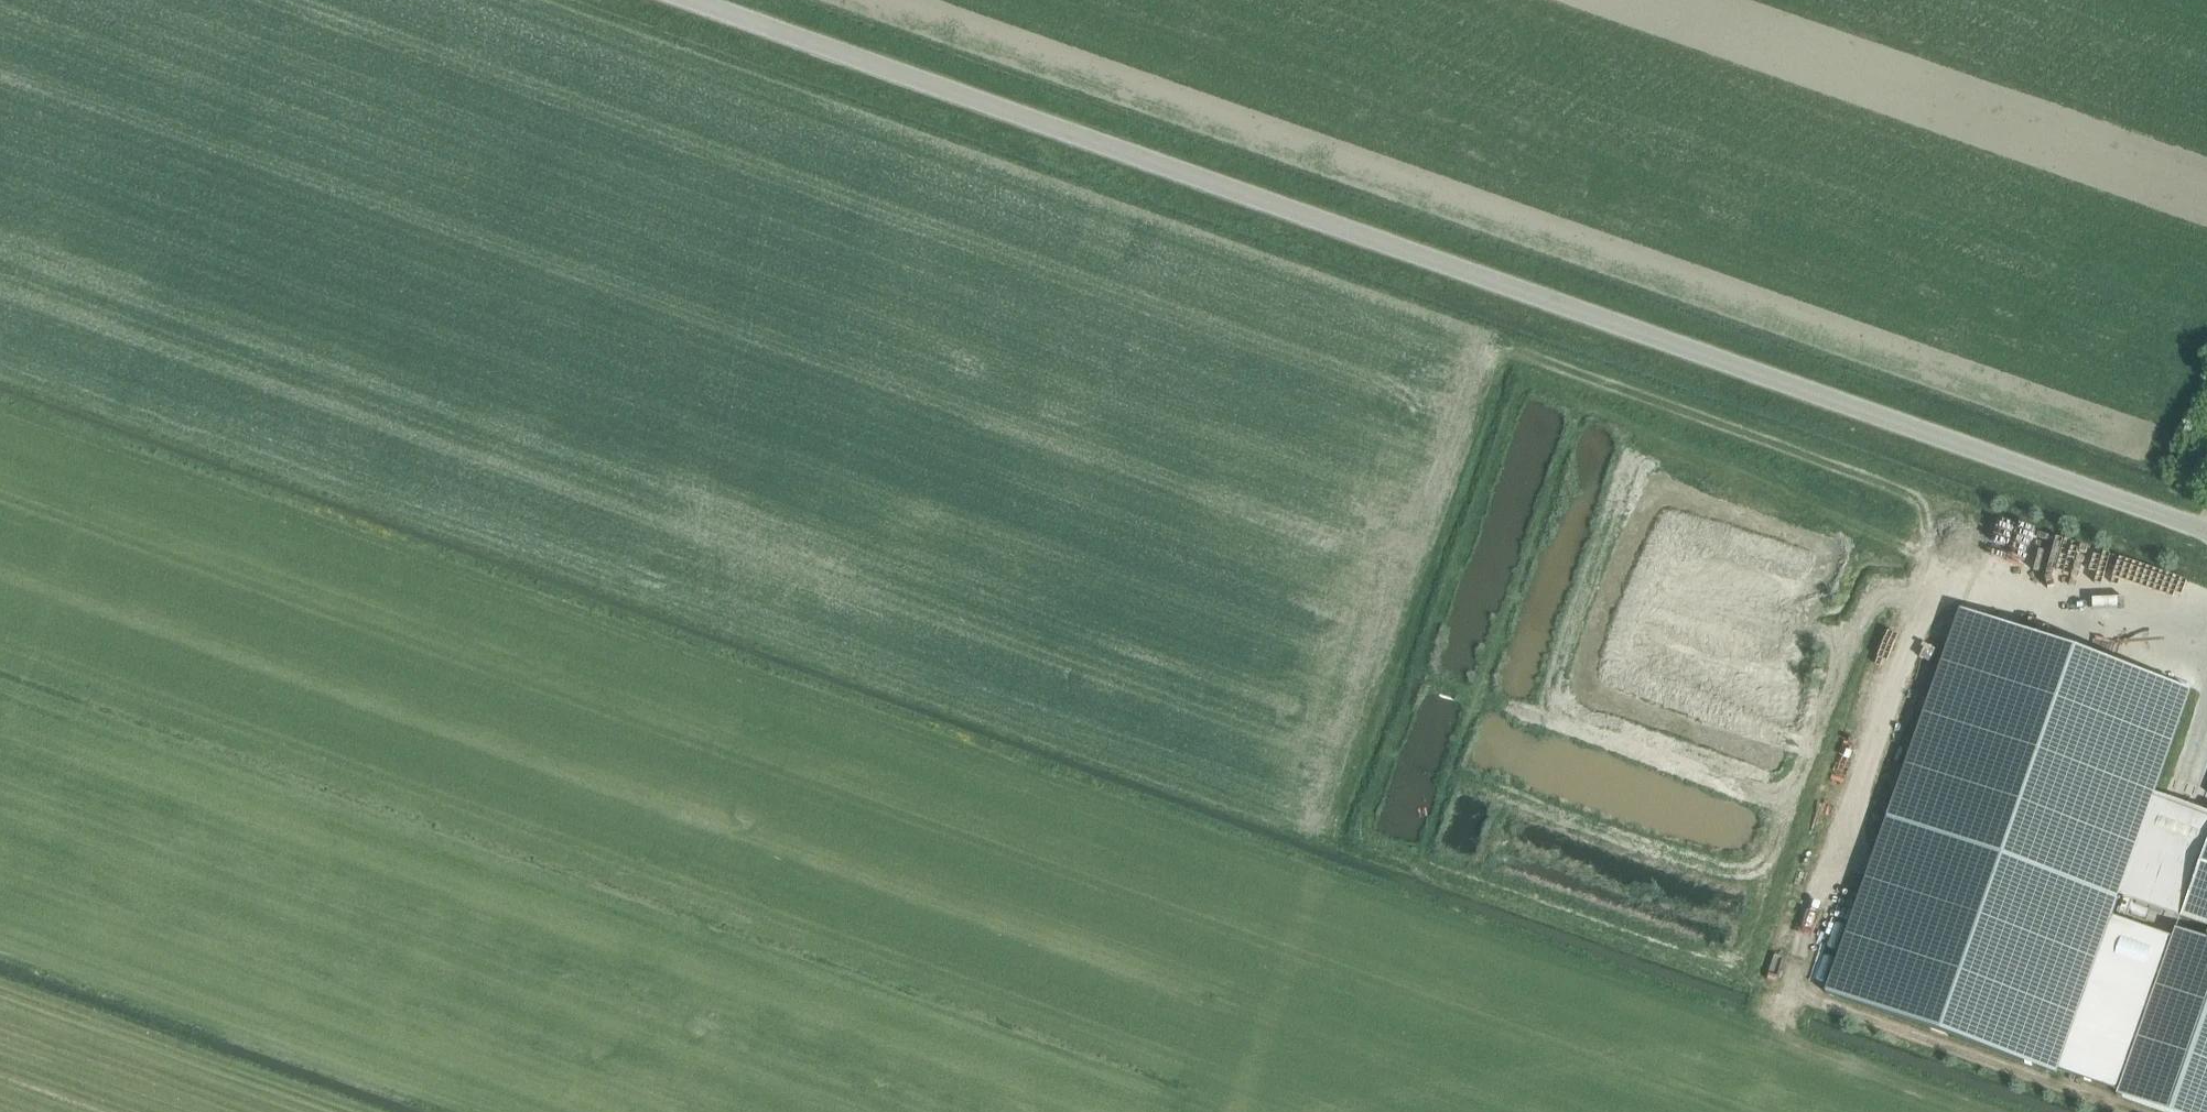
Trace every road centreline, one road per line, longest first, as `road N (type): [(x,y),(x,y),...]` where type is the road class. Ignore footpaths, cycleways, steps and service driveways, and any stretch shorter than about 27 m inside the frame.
road 1 (unclassified): [(2206,530),(684,0)]

